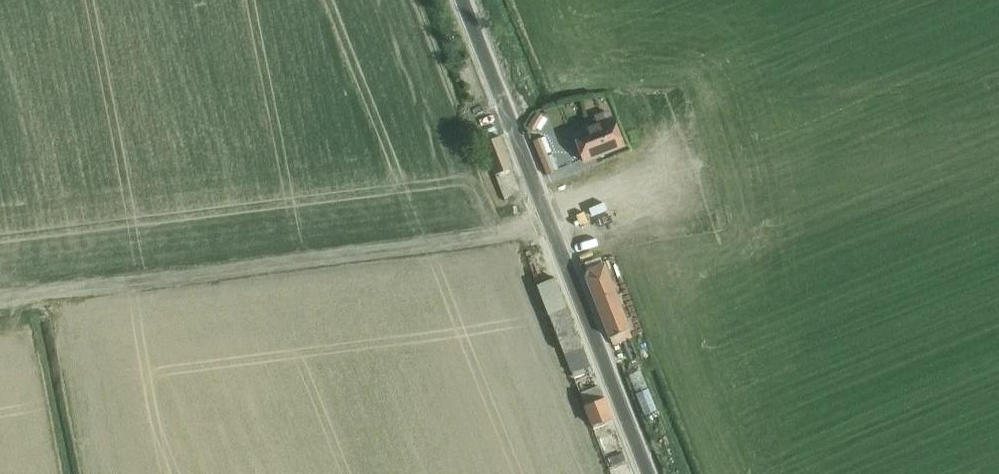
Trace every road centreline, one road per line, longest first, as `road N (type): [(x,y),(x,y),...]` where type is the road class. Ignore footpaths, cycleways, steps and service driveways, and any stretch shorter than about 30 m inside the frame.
road 1 (track): [(551,229),(14,297)]
road 2 (tertiary): [(648,473),(459,0)]

